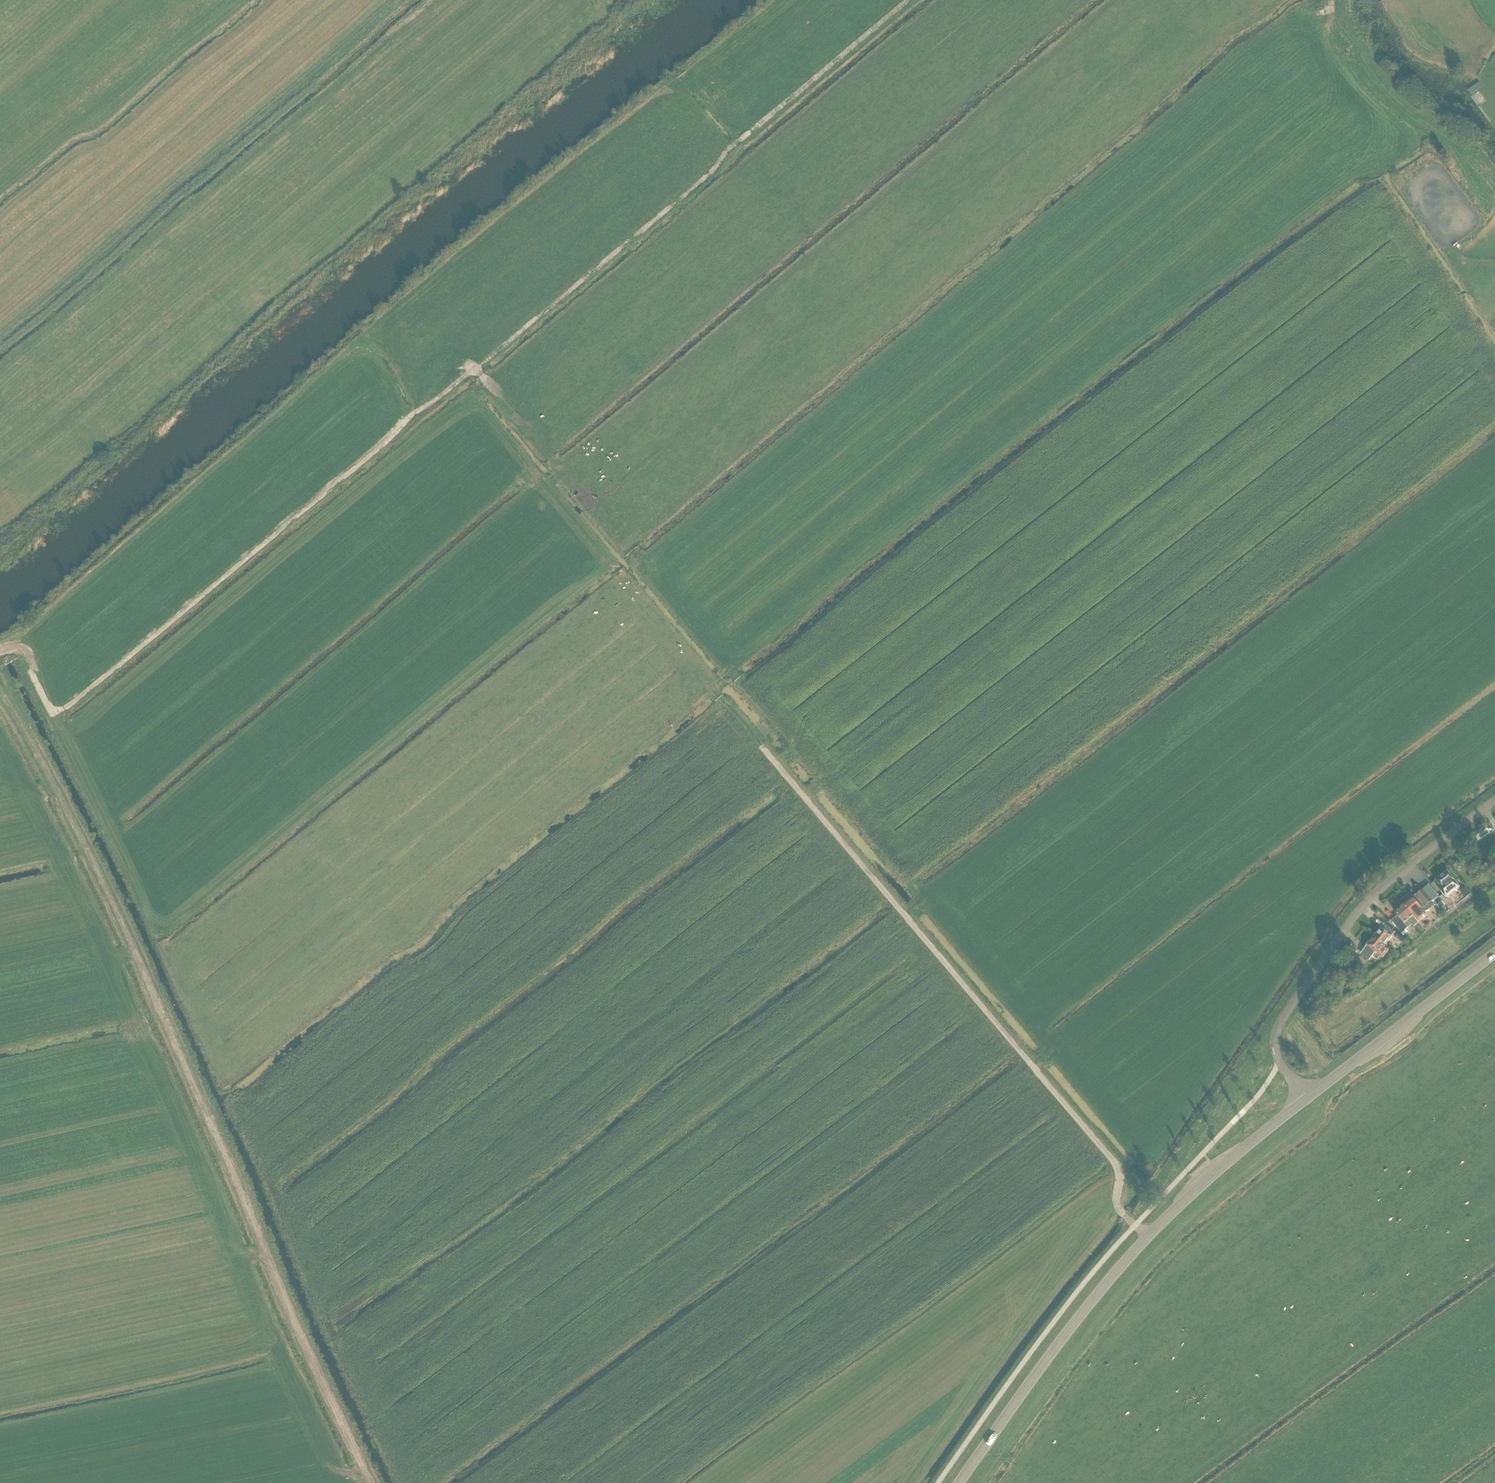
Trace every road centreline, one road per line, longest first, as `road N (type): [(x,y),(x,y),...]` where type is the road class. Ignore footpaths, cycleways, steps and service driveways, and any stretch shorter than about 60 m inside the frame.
road 1 (secondary): [(958,1482),(1141,1244),(1308,1097)]
road 2 (unclassified): [(1308,1097),(1279,1063),(1276,1029),(1386,883)]
road 3 (secondary): [(1308,1097),(1494,953)]
road 4 (residential): [(1386,883),(1494,800)]

